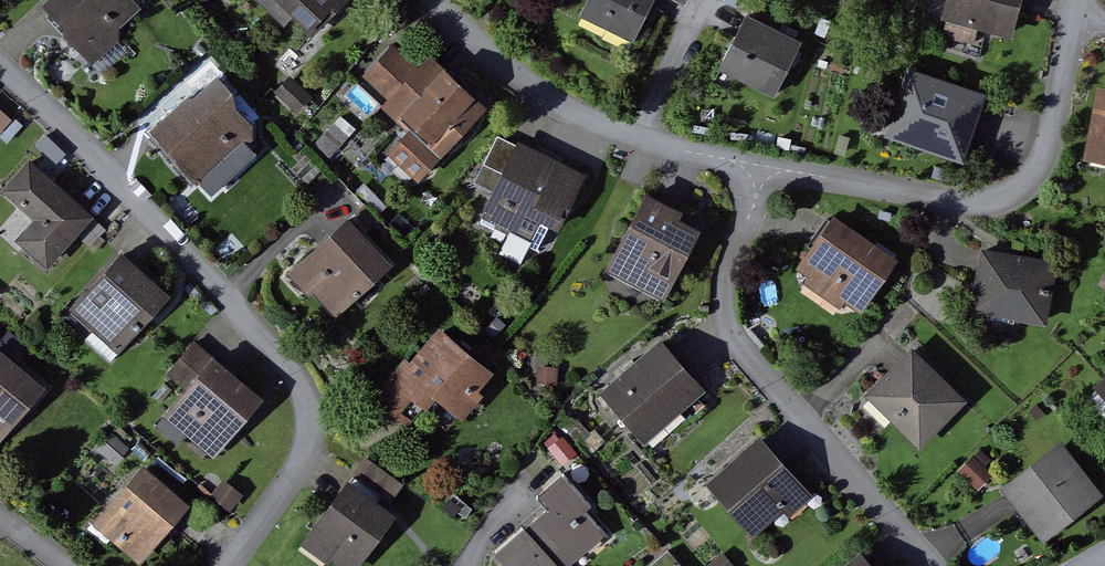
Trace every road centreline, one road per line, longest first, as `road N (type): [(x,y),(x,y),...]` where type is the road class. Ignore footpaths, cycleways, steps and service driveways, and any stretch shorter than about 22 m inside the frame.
road 1 (residential): [(230,565),(305,461),(311,428),(304,395),(286,366),(68,128),(0,69)]
road 2 (residential): [(763,166),(723,273),(727,334),(925,565)]
road 3 (residential): [(1074,0),(1048,140),(1024,189),(1004,202),(972,206),(763,166)]
road 4 (residential): [(763,166),(578,120),(519,90),(424,0)]

